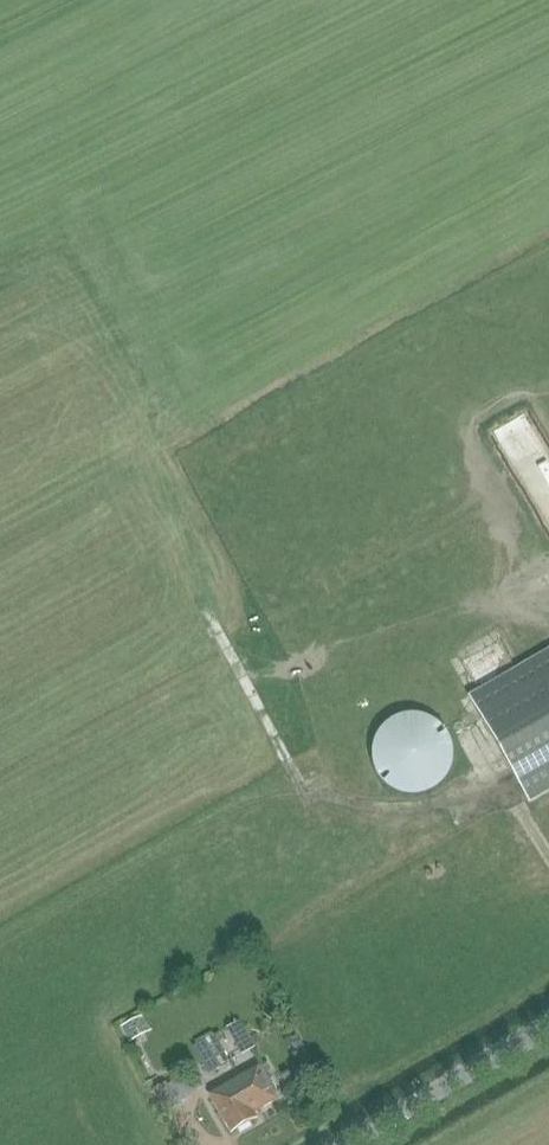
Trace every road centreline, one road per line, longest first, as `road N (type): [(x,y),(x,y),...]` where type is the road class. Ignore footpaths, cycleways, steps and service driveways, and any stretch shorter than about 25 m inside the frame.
road 1 (tertiary): [(339,1144),(548,1026)]

